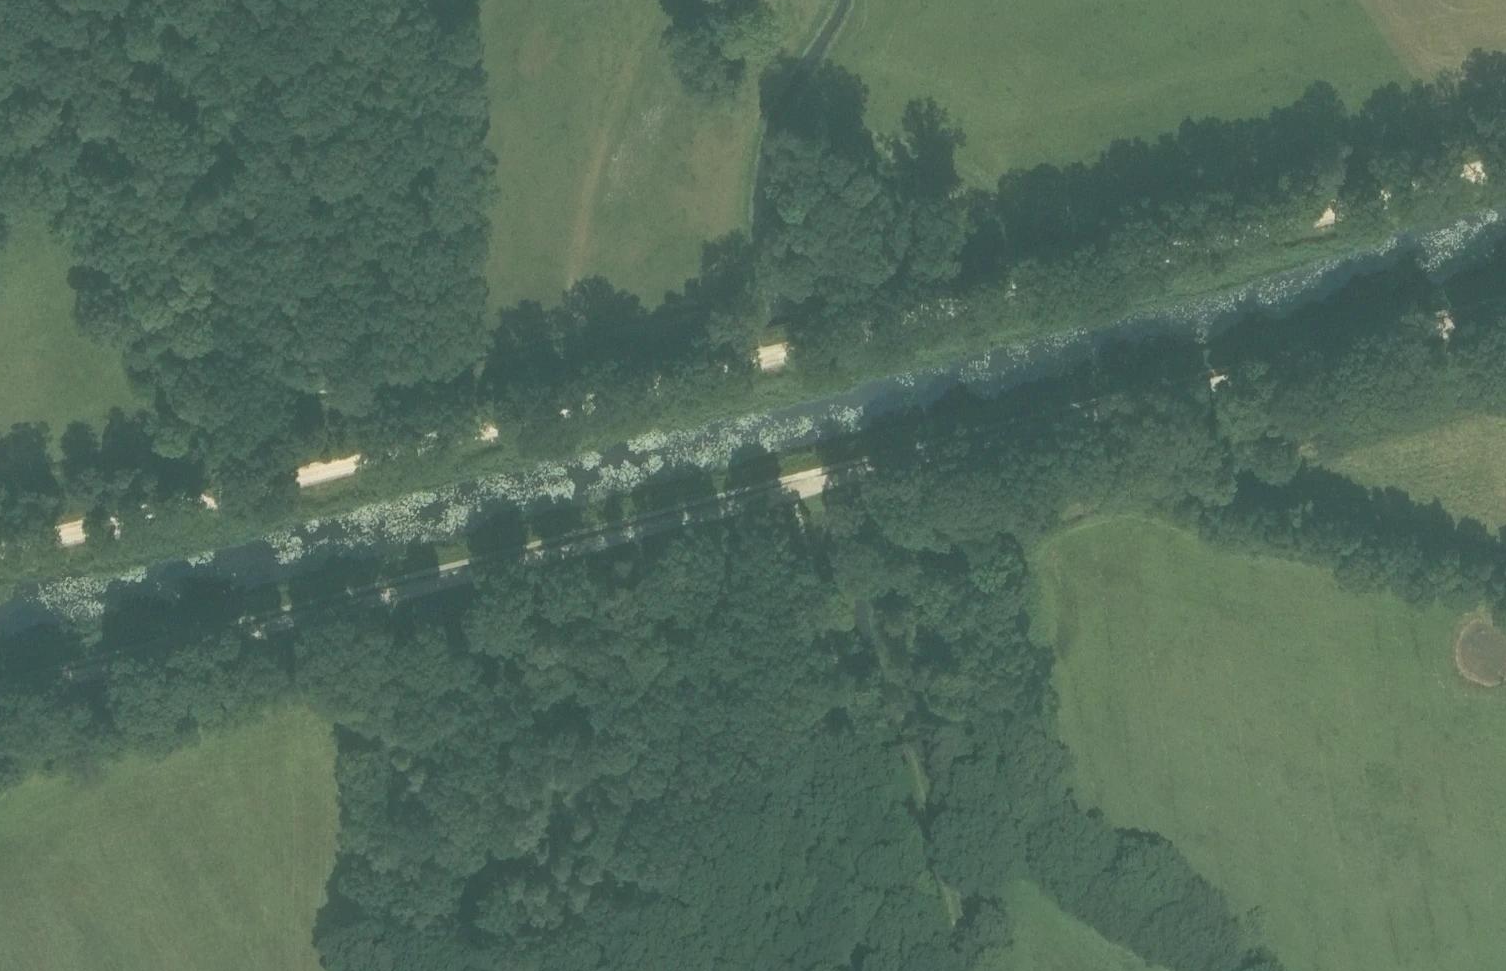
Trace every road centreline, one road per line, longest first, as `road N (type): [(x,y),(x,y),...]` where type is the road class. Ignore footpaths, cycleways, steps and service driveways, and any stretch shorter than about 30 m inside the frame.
road 1 (track): [(1505,164),(0,551)]
road 2 (track): [(0,695),(784,493)]
road 3 (track): [(844,478),(1505,303)]

